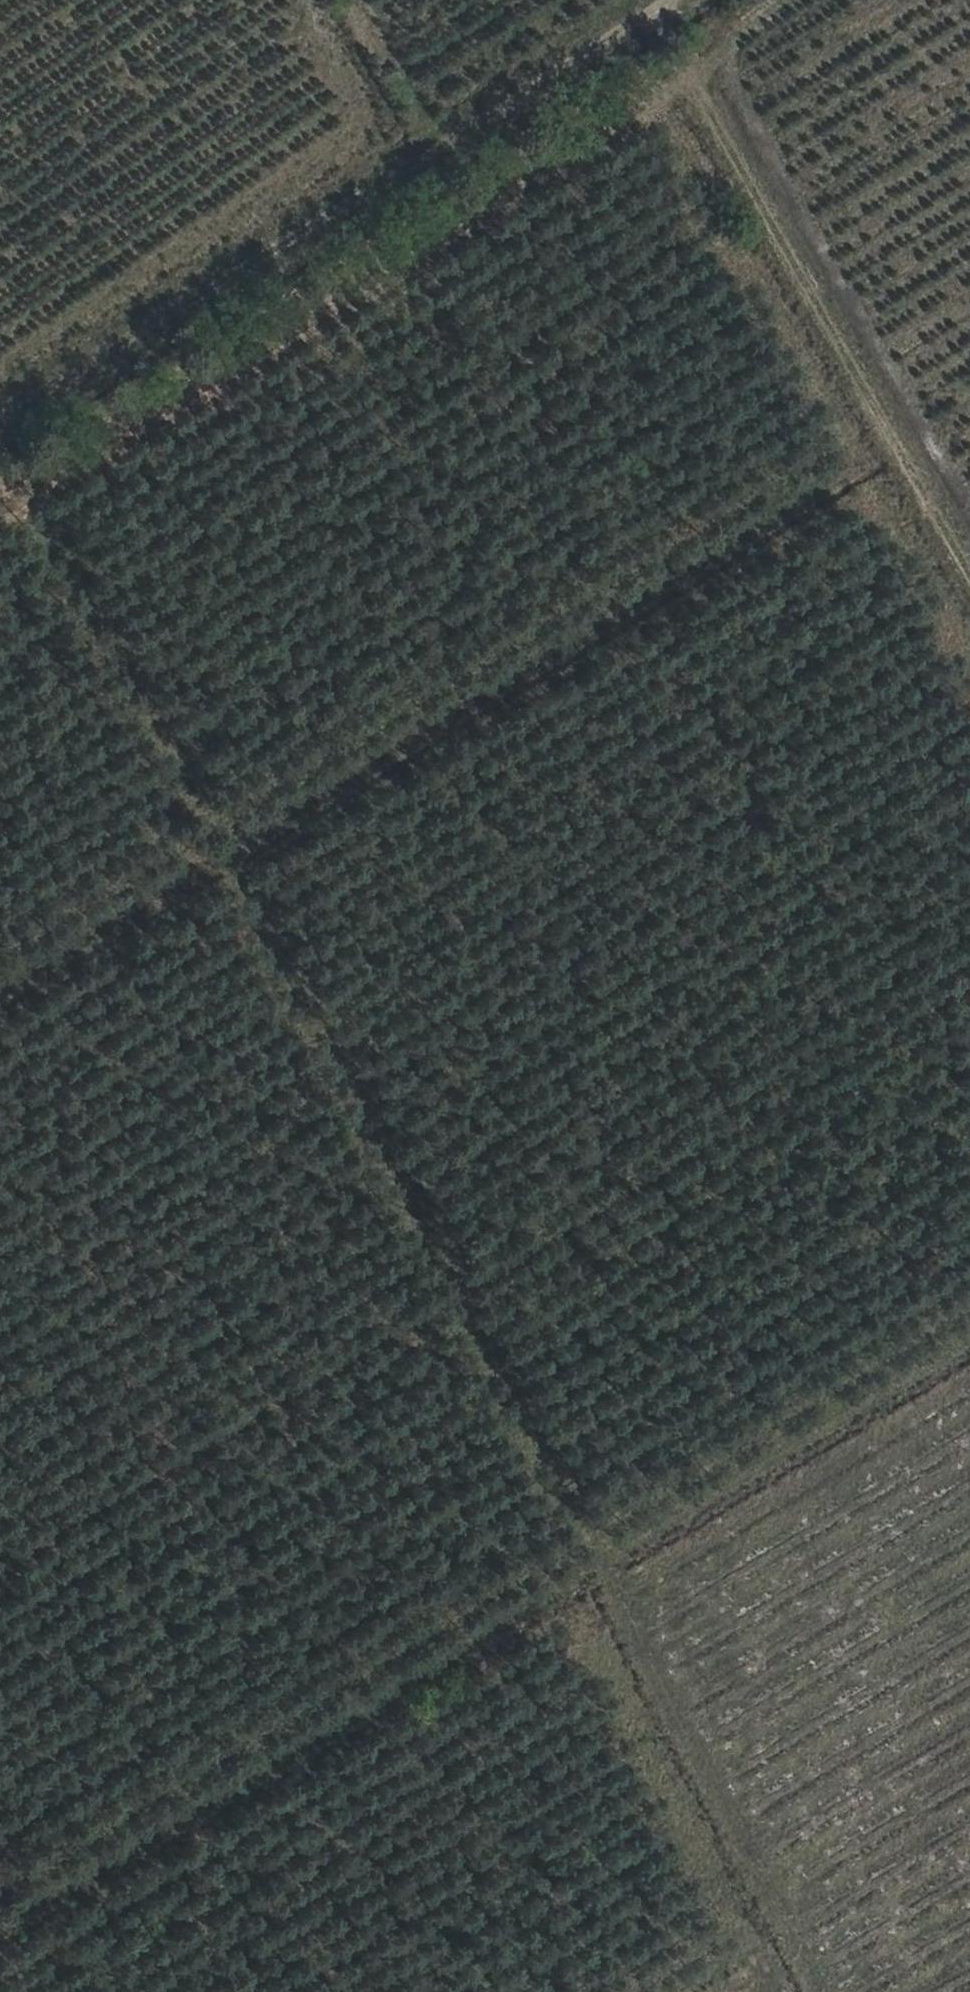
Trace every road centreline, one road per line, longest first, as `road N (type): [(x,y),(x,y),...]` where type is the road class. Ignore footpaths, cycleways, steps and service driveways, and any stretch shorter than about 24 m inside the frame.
road 1 (track): [(0,426),(672,0)]

